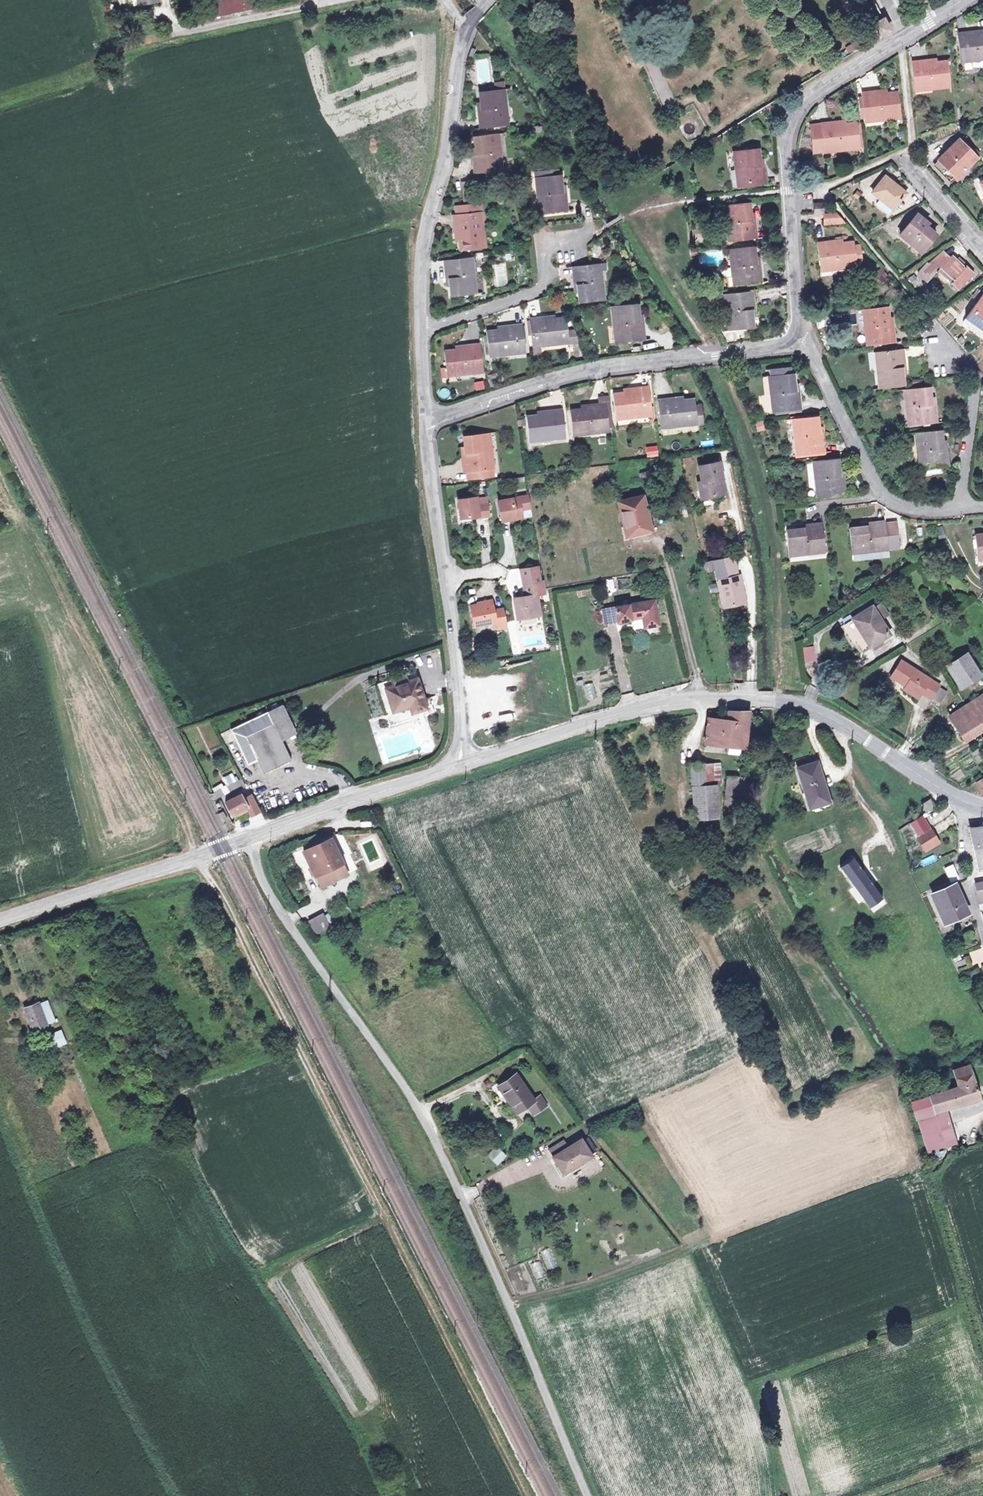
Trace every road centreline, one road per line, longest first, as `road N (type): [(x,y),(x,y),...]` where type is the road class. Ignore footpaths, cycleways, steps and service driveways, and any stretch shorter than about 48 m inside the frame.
road 1 (unclassified): [(587,1495),(420,1111),(280,911),(250,839)]
road 2 (track): [(196,857),(527,1495)]
road 3 (tertiary): [(462,766),(644,710),(777,699),(823,710),(982,810)]
road 4 (residential): [(963,0),(805,99),(792,119),(786,143),(796,329)]
road 5 (residential): [(796,329),(765,343),(579,370),(429,419)]
road 6 (unclassified): [(462,766),(429,419)]
road 7 (unclassified): [(422,329),(458,29)]
road 8 (tertiary): [(0,920),(250,839)]
road 9 (residential): [(796,329),(873,476),(913,503),(961,501)]
road 10 (tertiary): [(250,839),(462,766)]
road 11 (residential): [(422,329),(532,293),(548,279),(546,243)]
road 12 (residential): [(961,501),(976,382),(948,354)]
road 13 (residential): [(334,0),(179,33)]

